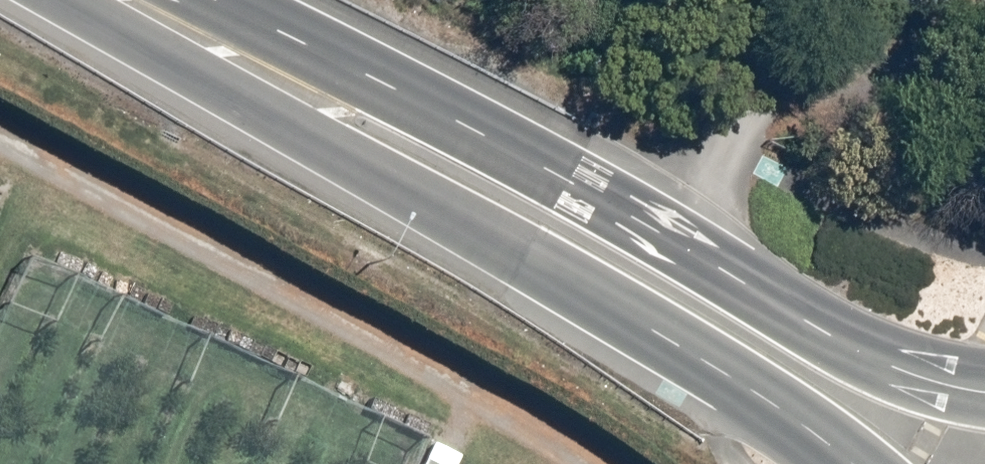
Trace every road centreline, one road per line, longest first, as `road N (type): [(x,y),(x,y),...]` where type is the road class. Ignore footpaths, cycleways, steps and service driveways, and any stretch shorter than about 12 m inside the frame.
road 1 (secondary): [(844,463),(598,292),(52,0)]
road 2 (secondary): [(199,0),(621,211),(830,336),(889,366),(984,391)]

